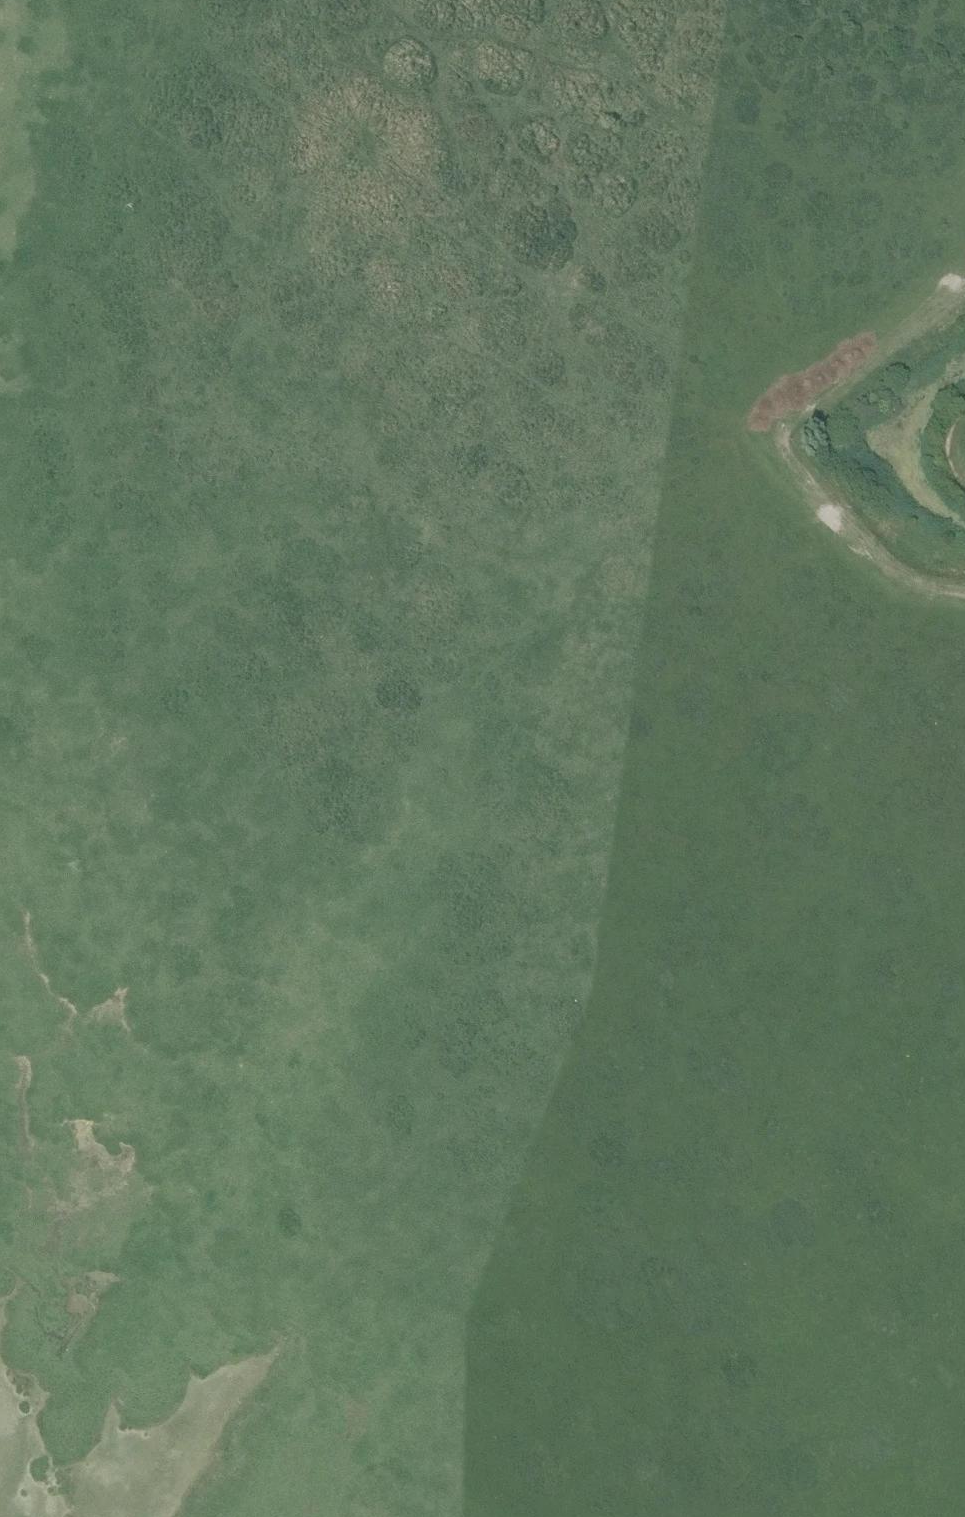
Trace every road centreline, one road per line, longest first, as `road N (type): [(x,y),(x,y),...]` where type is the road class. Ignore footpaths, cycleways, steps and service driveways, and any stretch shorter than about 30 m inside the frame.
road 1 (track): [(964,297),(789,434)]

